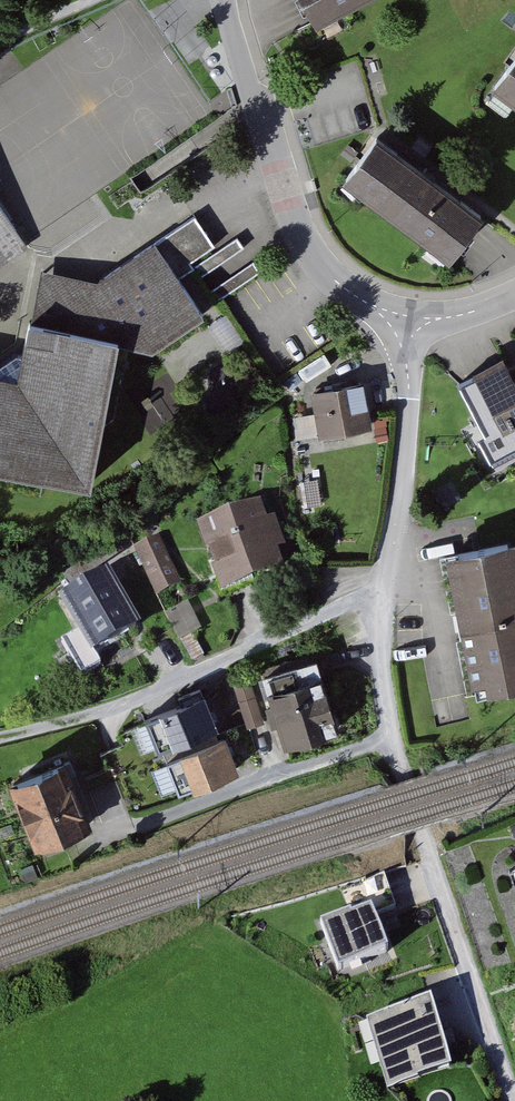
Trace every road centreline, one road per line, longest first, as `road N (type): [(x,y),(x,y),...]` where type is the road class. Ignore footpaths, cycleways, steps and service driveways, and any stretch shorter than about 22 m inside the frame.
road 1 (residential): [(404,328),(410,400),(399,520),(381,586),(382,662),(396,748),(514,1100)]
road 2 (residential): [(224,0),(309,248),(353,295),(404,328)]

